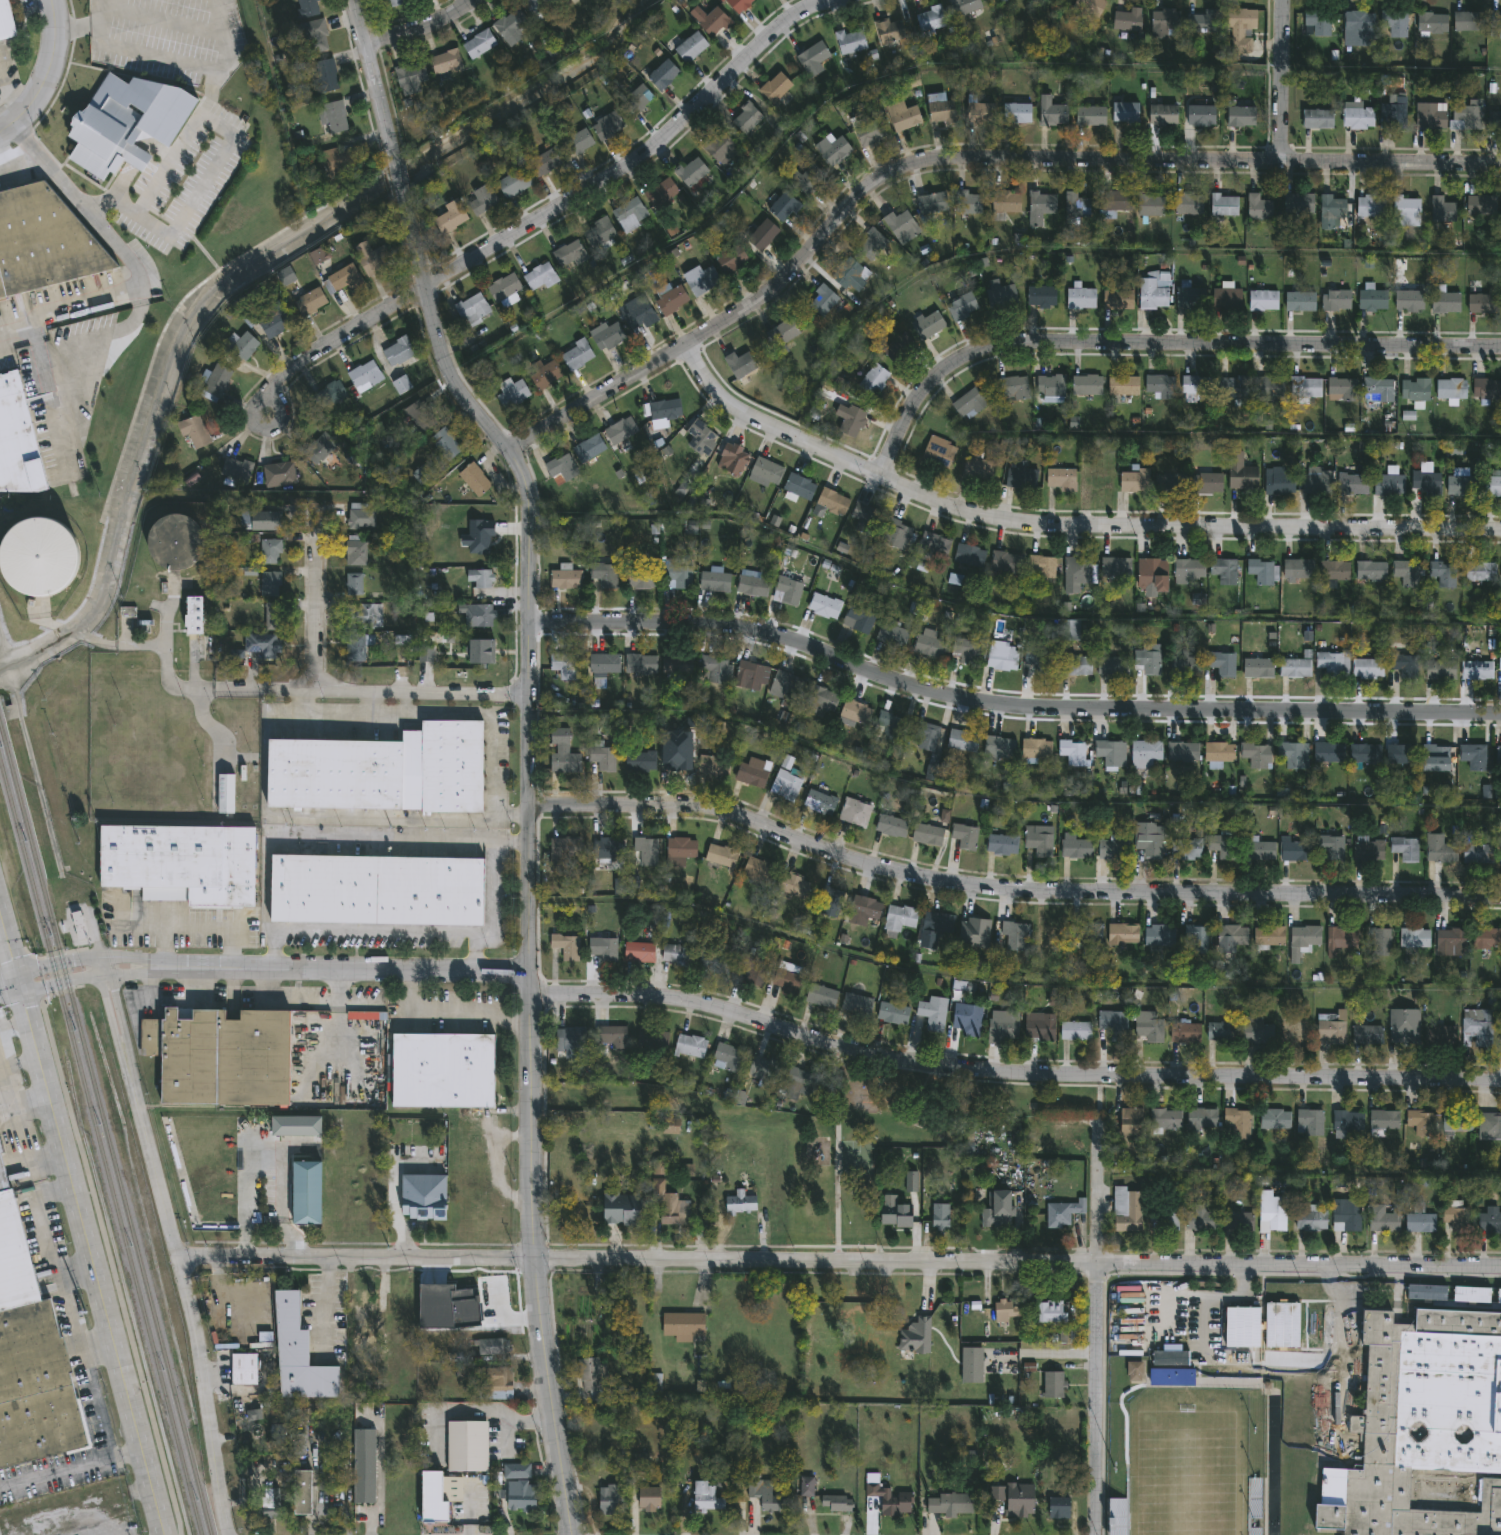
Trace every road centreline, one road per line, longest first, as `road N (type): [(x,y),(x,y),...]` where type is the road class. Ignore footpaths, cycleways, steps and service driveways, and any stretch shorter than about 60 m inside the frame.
road 1 (residential): [(532,1259),(526,481),(459,389),(402,200)]
road 2 (residential): [(508,448),(767,292),(875,181),(905,167),(944,157),(1500,162)]
road 3 (residential): [(528,622),(759,628),(872,671),(994,704),(1500,712)]
road 4 (residential): [(528,807),(723,811),(900,871),(1028,891),(1500,898)]
road 5 (residential): [(527,993),(669,998),(888,1056),(1013,1074),(1500,1081)]
road 6 (residential): [(532,1259),(1500,1266)]
road 7 (residential): [(688,344),(748,410),(991,517),(1193,530),(1500,532)]
road 8 (residential): [(264,417),(269,392),(299,361),(651,148),(785,20),(827,0)]
road 9 (residential): [(881,472),(926,388),(959,359),(993,344),(1500,344)]
road 10 (tertiary): [(163,1534),(105,1272),(0,911)]
road 11 (residential): [(229,1534),(177,1261),(100,968)]
road 12 (residential): [(0,990),(100,968),(528,973)]
road 13 (residential): [(1092,1534),(1095,1129)]
road 14 (residential): [(177,1261),(532,1259)]
road 15 (residential): [(189,690),(528,695)]
road 16 (residential): [(532,1259),(570,1534)]
road 17 (residential): [(318,690),(320,499)]
road 18 (residential): [(1279,161),(1280,0)]
road 19 (residential): [(0,128),(33,98),(50,63),(51,0)]
road 20 (residential): [(393,168),(364,41)]

